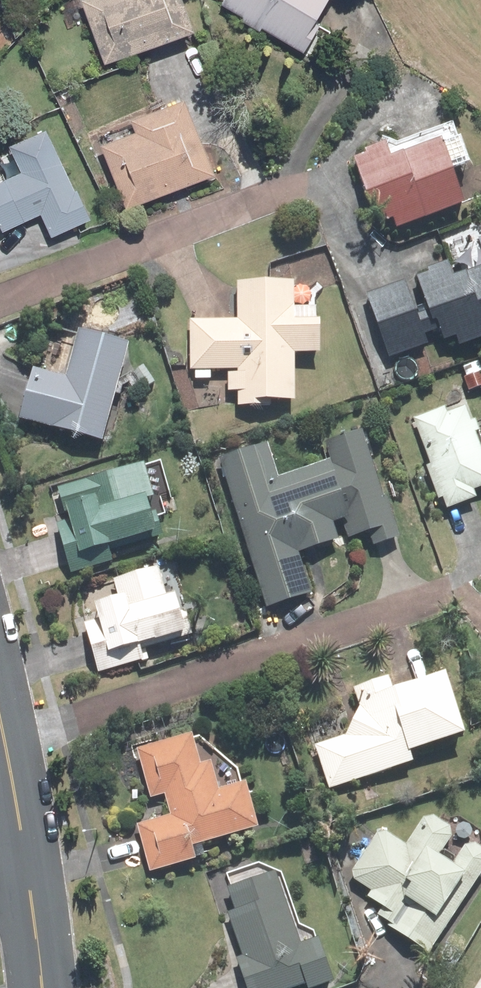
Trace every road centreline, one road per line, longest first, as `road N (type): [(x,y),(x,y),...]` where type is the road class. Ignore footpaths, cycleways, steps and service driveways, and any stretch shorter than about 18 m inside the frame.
road 1 (residential): [(294,189),(366,35)]
road 2 (tertiary): [(0,717),(26,853)]
road 3 (tertiary): [(26,853),(42,987)]

